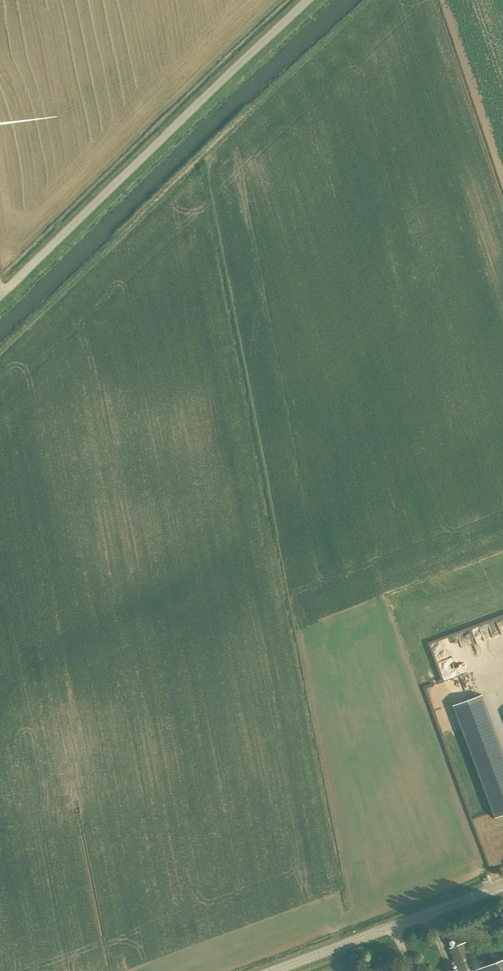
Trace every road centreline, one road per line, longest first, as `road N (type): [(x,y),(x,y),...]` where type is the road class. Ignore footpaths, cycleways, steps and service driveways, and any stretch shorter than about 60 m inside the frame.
road 1 (unclassified): [(276,970),(502,887)]

